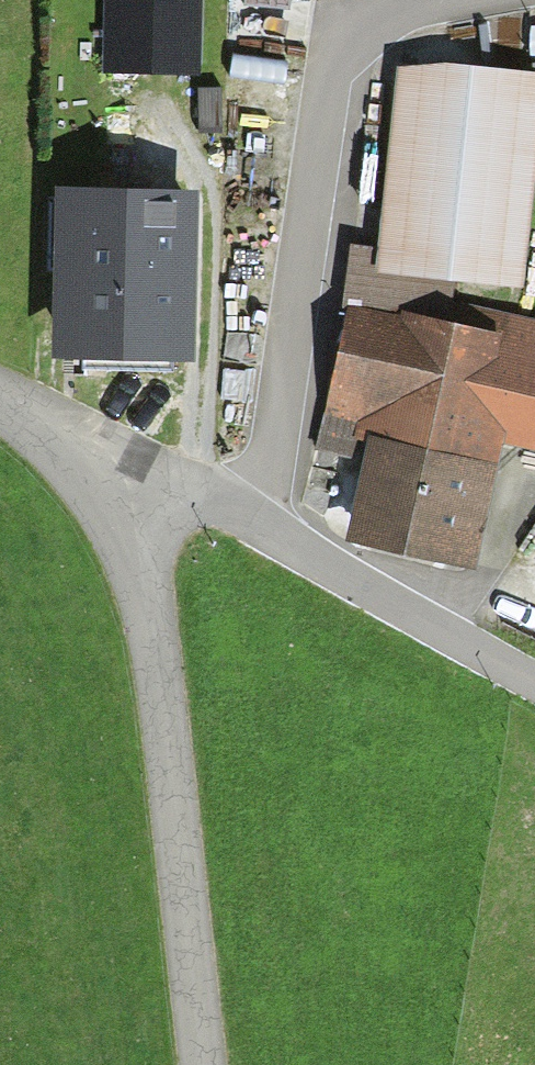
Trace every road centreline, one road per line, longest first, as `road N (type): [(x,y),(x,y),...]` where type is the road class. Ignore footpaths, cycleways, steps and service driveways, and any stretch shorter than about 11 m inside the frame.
road 1 (residential): [(197,1064),(137,559),(104,456)]
road 2 (residential): [(246,518),(264,480),(334,63),(363,16),(427,0)]
road 3 (residential): [(534,678),(246,518)]
road 4 (residential): [(246,518),(104,456)]

